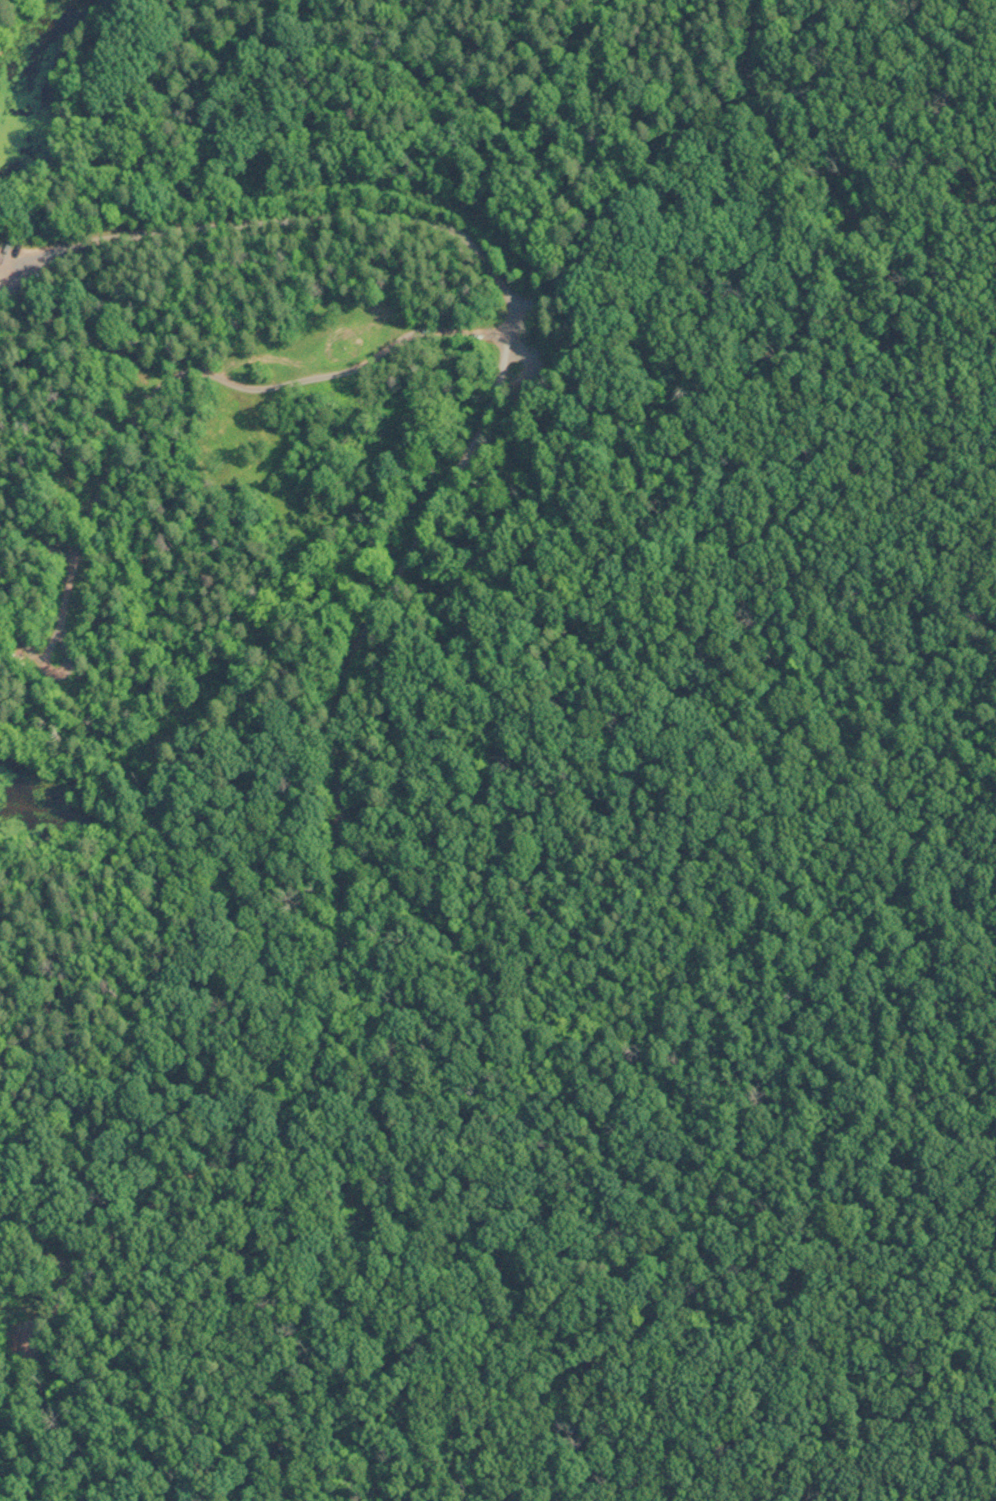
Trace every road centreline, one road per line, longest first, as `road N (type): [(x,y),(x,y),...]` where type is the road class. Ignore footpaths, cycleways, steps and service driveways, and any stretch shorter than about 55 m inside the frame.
road 1 (residential): [(94,1270),(195,1185),(289,1135),(317,1099),(344,976),(342,701),(479,436),(523,318)]
road 2 (residential): [(523,318),(473,253),(439,231),(394,219),(153,234),(0,270)]
road 3 (residential): [(523,318),(608,275),(702,195),(743,100),(749,0)]
road 4 (track): [(0,1446),(53,1328),(94,1270)]

